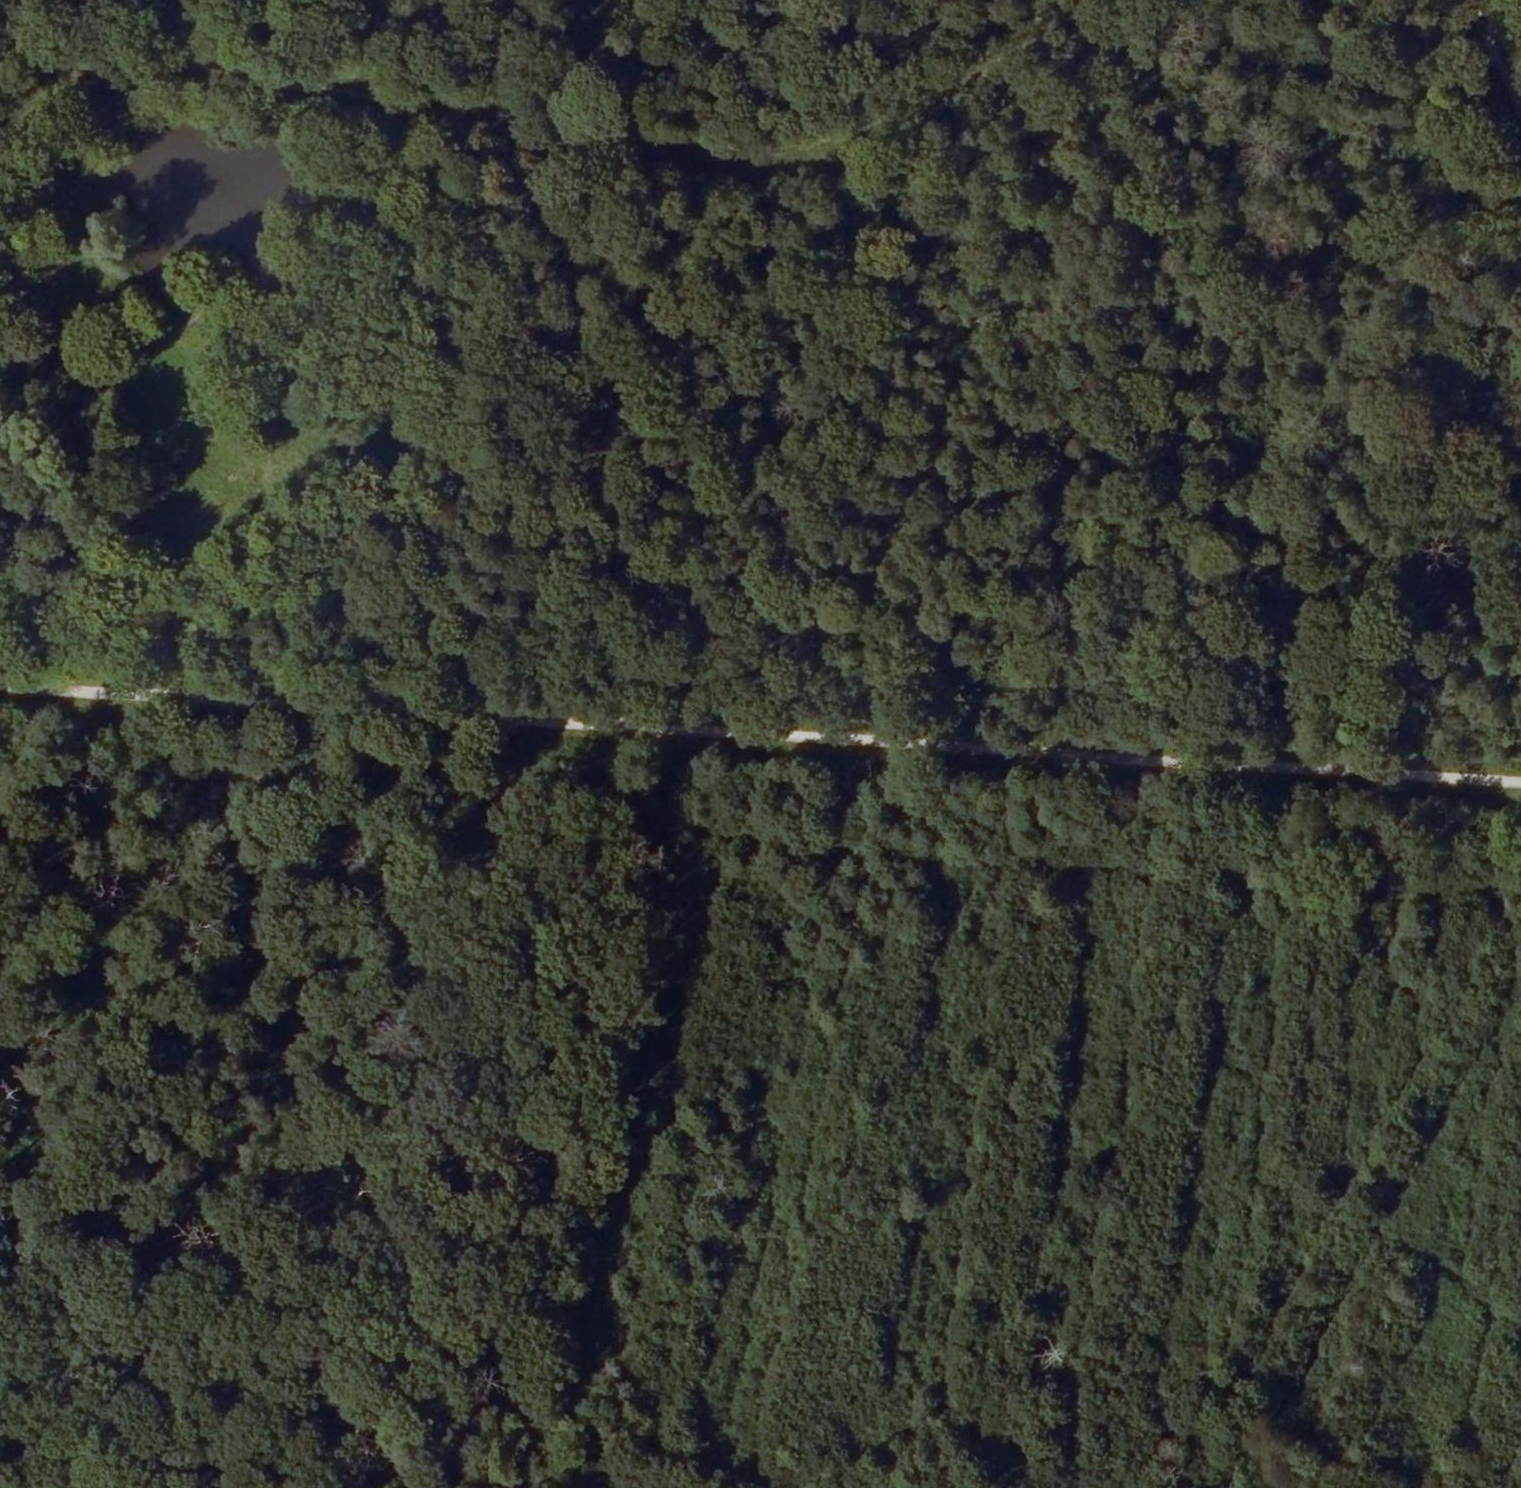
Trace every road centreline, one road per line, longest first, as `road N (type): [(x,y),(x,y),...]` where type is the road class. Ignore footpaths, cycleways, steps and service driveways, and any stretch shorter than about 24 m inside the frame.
road 1 (track): [(1520,795),(650,729),(0,693)]

